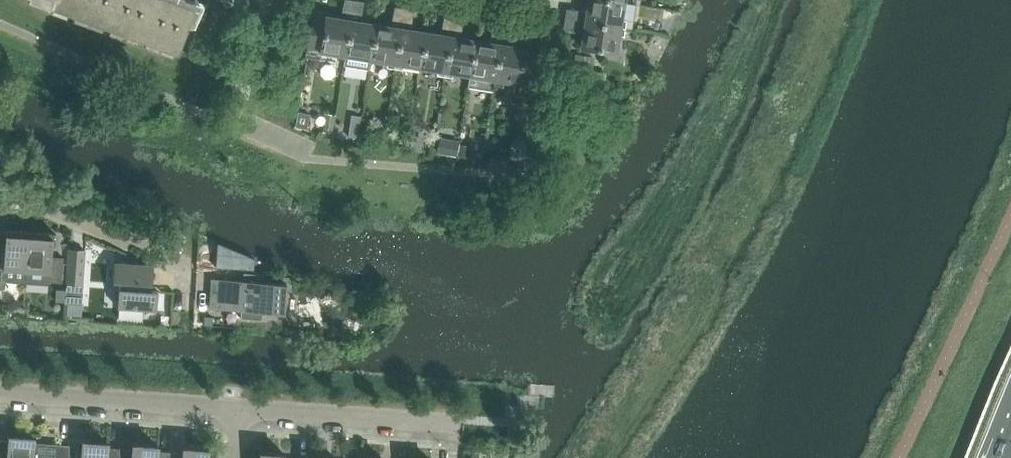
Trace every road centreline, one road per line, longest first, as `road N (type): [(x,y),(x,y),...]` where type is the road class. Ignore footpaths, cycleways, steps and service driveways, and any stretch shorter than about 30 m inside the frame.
road 1 (residential): [(241,408),(0,392)]
road 2 (residential): [(0,198),(31,201),(179,264),(182,302)]
road 3 (residential): [(454,421),(241,408)]

